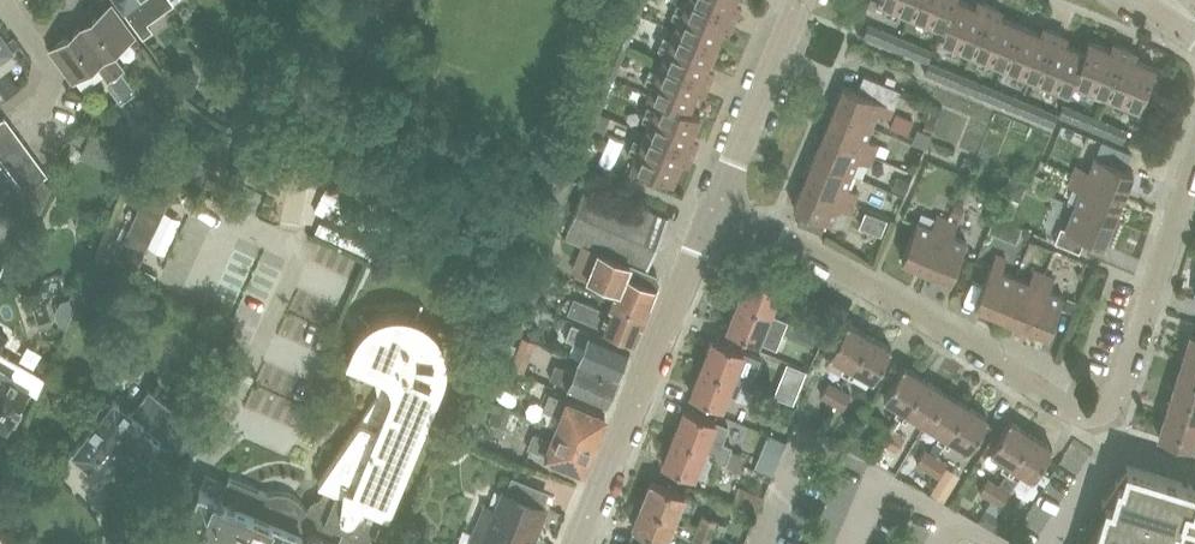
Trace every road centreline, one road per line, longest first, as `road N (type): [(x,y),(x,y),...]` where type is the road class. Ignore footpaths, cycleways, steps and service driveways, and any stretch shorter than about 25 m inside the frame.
road 1 (residential): [(1194,159),(1119,398),(1092,416),(719,205)]
road 2 (residential): [(582,543),(719,205)]
road 3 (residential): [(719,205),(802,0)]
road 4 (residential): [(26,114),(45,90),(46,68),(43,50),(5,0)]

